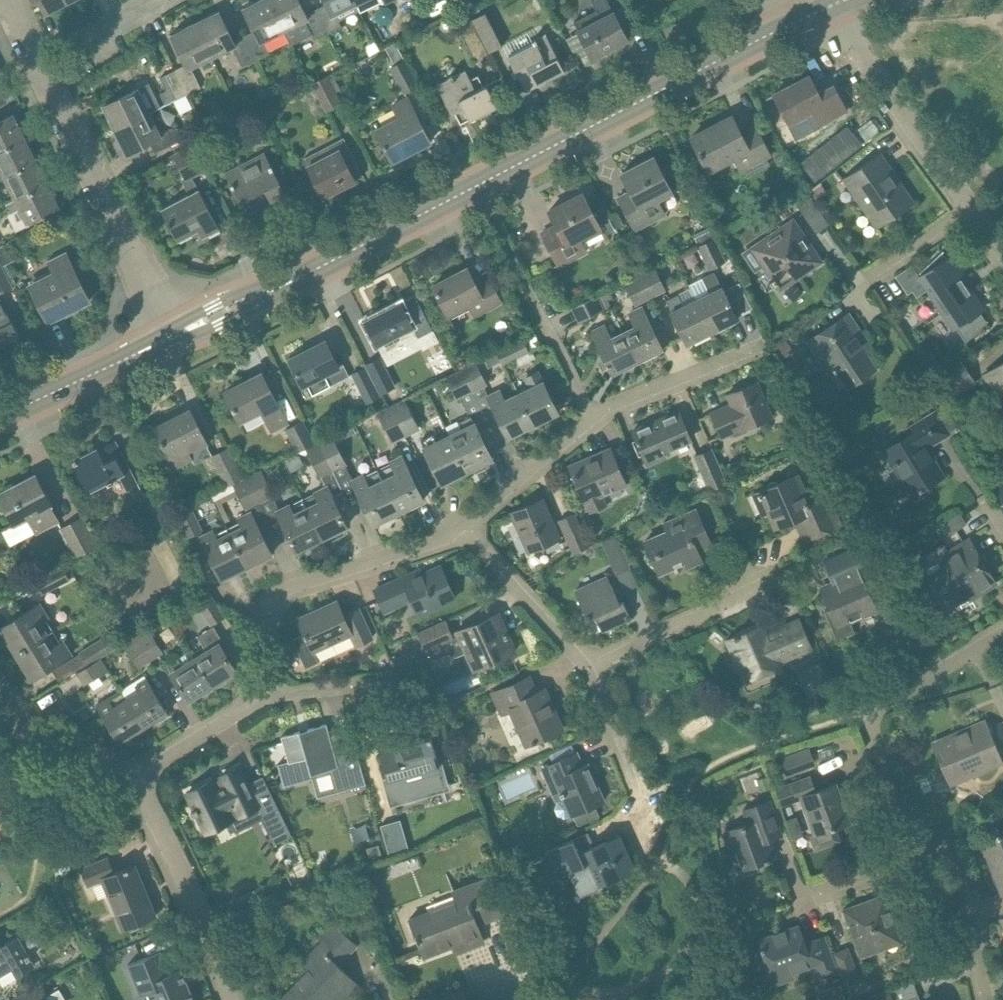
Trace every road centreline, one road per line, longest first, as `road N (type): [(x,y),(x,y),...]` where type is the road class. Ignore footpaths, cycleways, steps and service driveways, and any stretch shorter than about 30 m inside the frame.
road 1 (tertiary): [(173,336),(806,18)]
road 2 (residential): [(921,857),(879,710),(1002,629)]
road 3 (residential): [(40,67),(173,336)]
road 4 (residential): [(263,688),(274,598),(467,530)]
road 5 (residential): [(972,210),(828,7)]
road 6 (residential): [(232,999),(137,776)]
road 7 (residential): [(594,663),(783,572)]
road 8 (tertiary): [(0,416),(173,336)]
road 9 (residential): [(594,663),(467,530)]
road 10 (residential): [(921,857),(941,853),(959,866),(987,999)]
road 11 (residential): [(593,414),(758,349)]
road 12 (residential): [(467,530),(593,414)]
road 13 (residential): [(137,776),(263,688)]
road 14 (residential): [(40,67),(166,0)]
road 15 (residential): [(137,776),(8,724)]
road 16 (residential): [(263,688),(392,652)]
road 17 (residential): [(865,280),(972,210)]
road 18 (residential): [(635,782),(594,663)]

